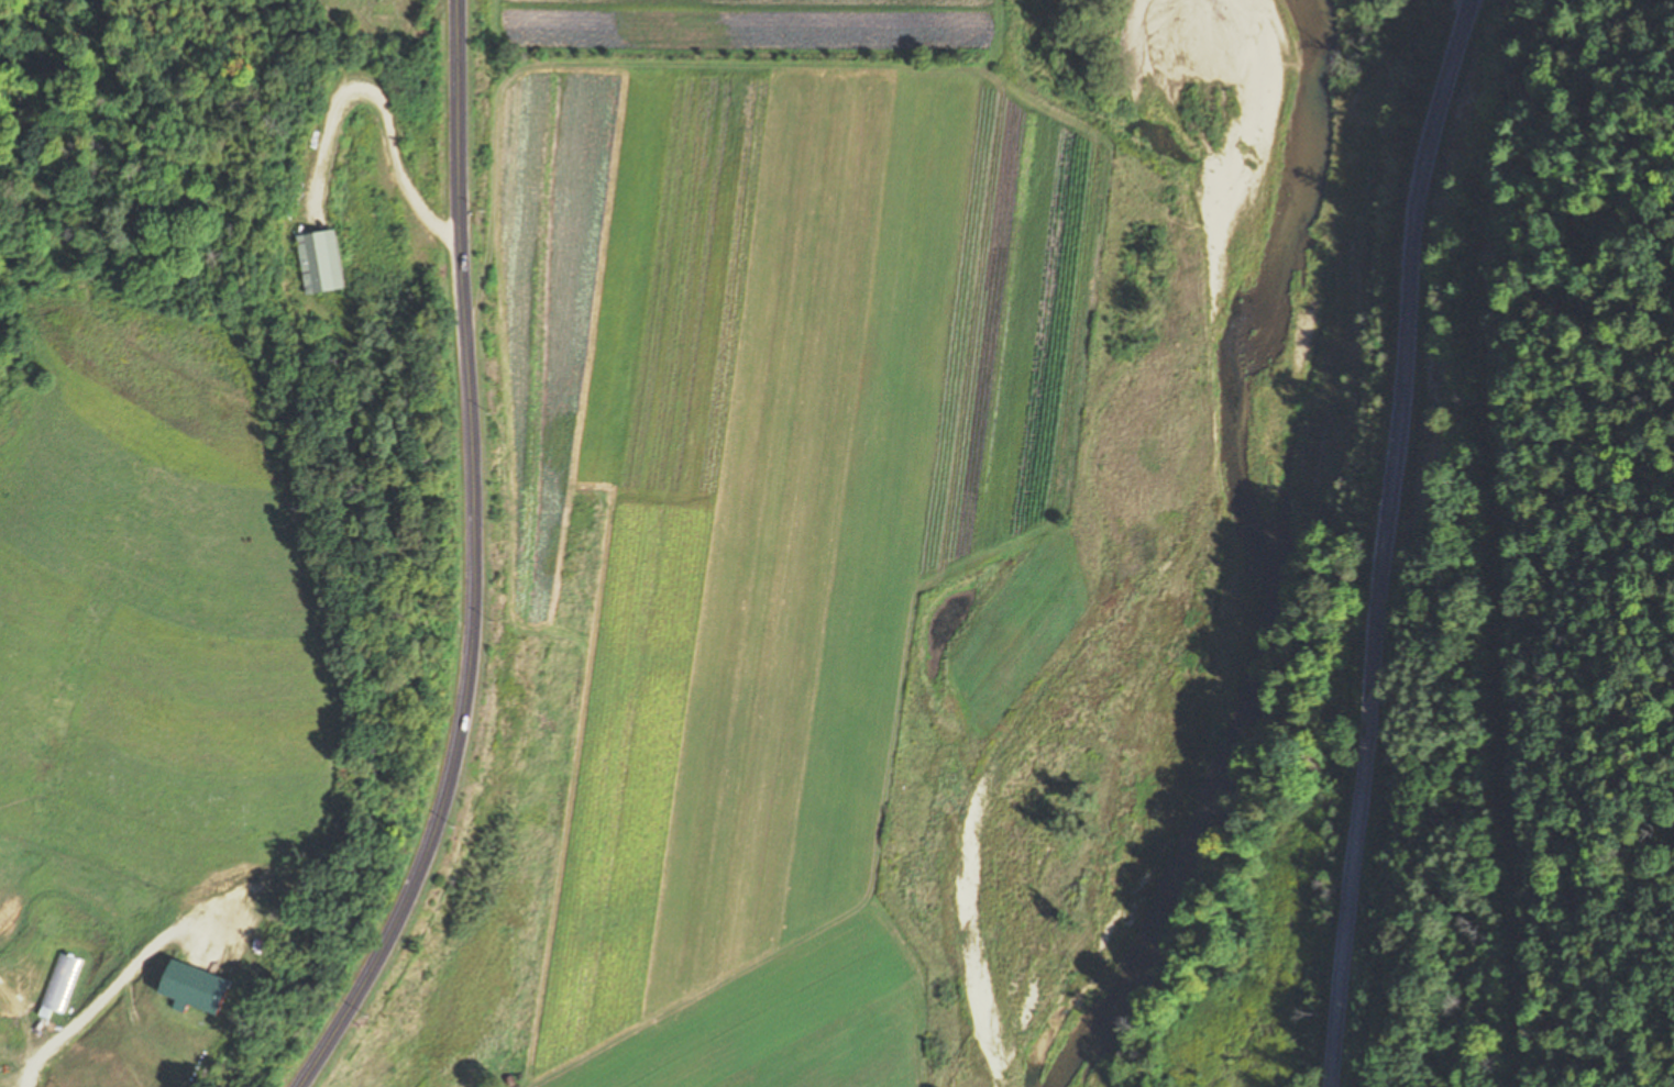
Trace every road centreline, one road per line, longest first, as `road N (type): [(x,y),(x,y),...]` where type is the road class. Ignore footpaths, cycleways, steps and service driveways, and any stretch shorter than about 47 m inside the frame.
road 1 (secondary): [(300,1086),(376,963),(430,846),(456,741),(474,607),(456,233),(458,0)]
road 2 (residential): [(1329,1086),(1408,280),(1430,148),(1469,0)]

